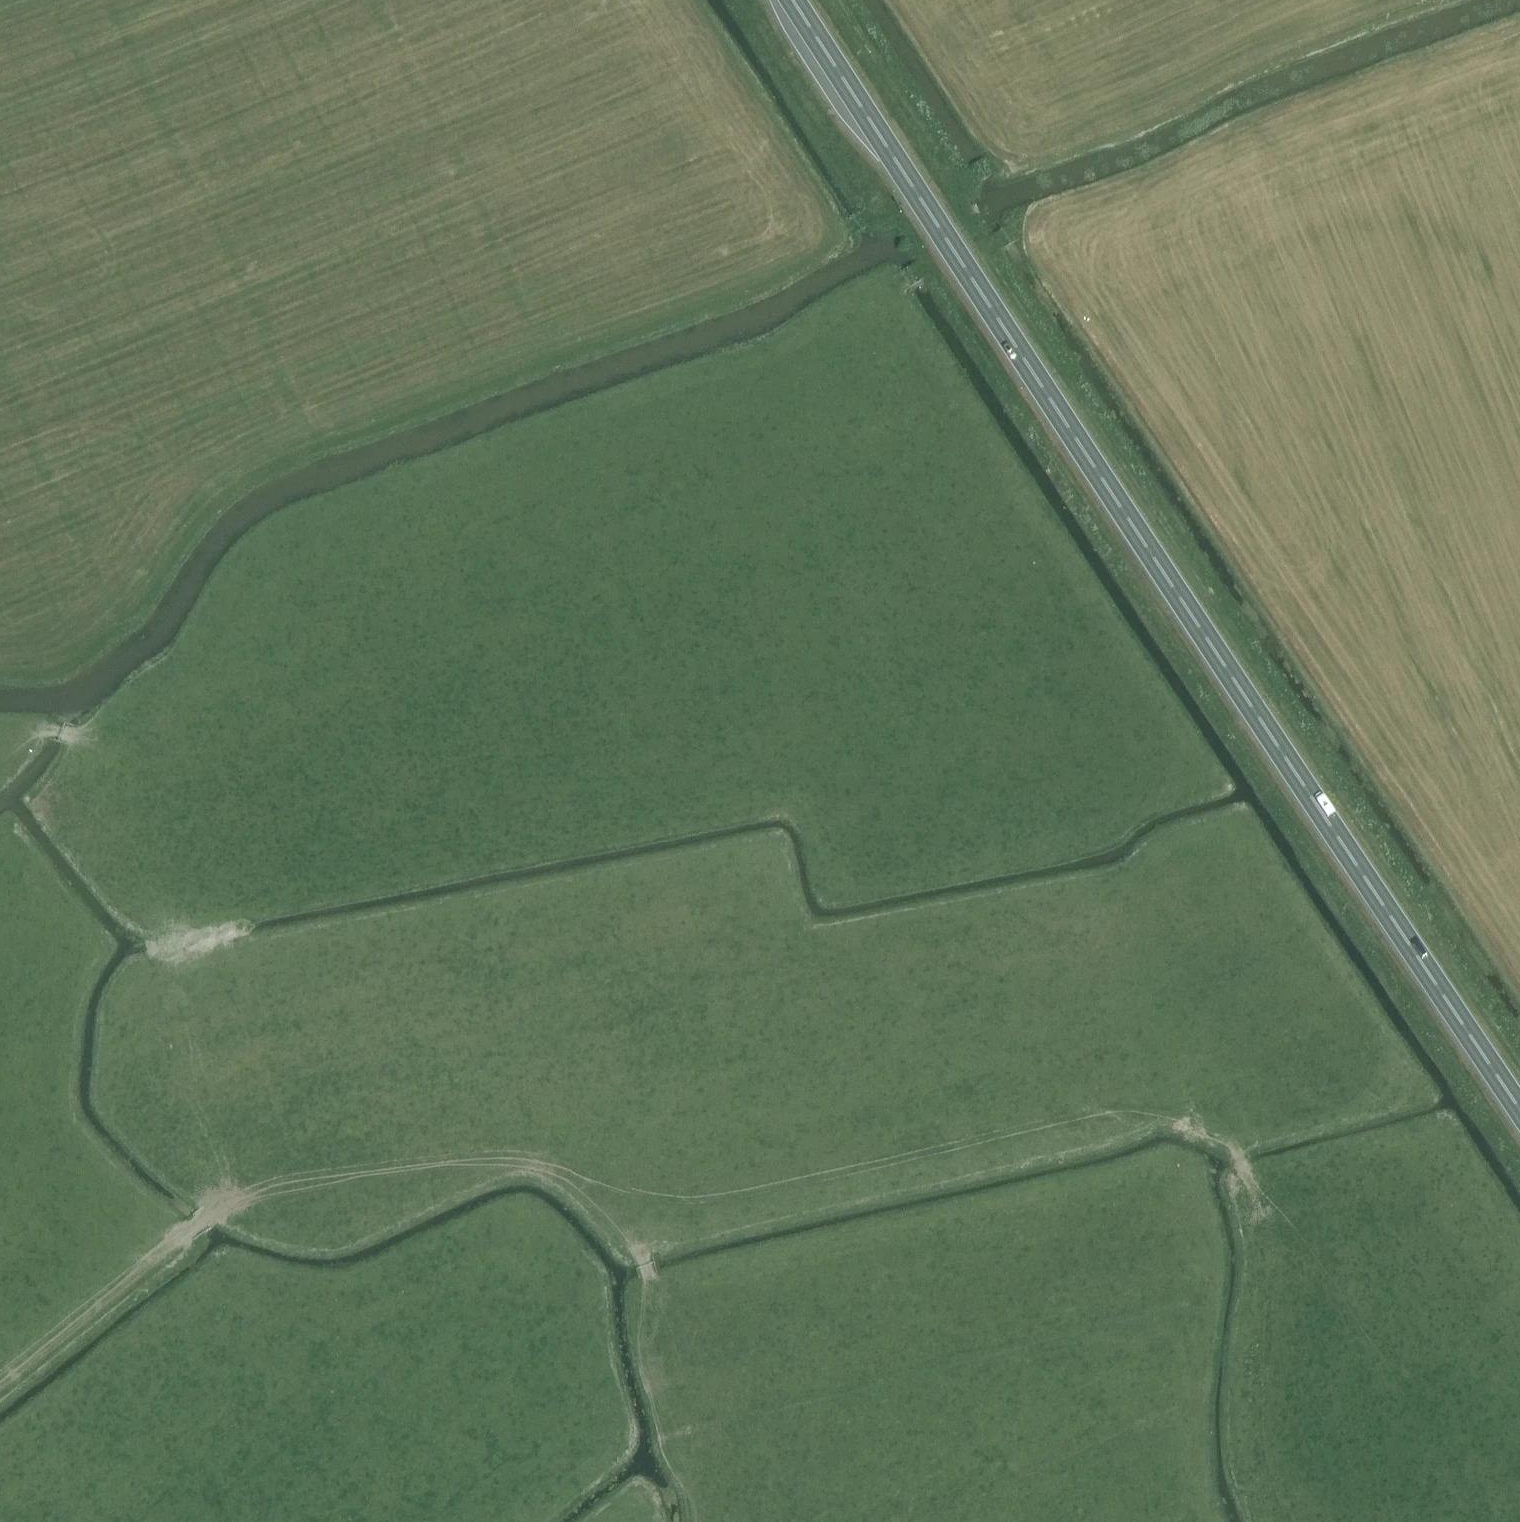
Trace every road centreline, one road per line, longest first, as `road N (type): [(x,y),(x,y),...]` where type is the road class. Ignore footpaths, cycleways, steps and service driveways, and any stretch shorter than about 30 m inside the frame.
road 1 (trunk): [(1519,1100),(793,0)]

